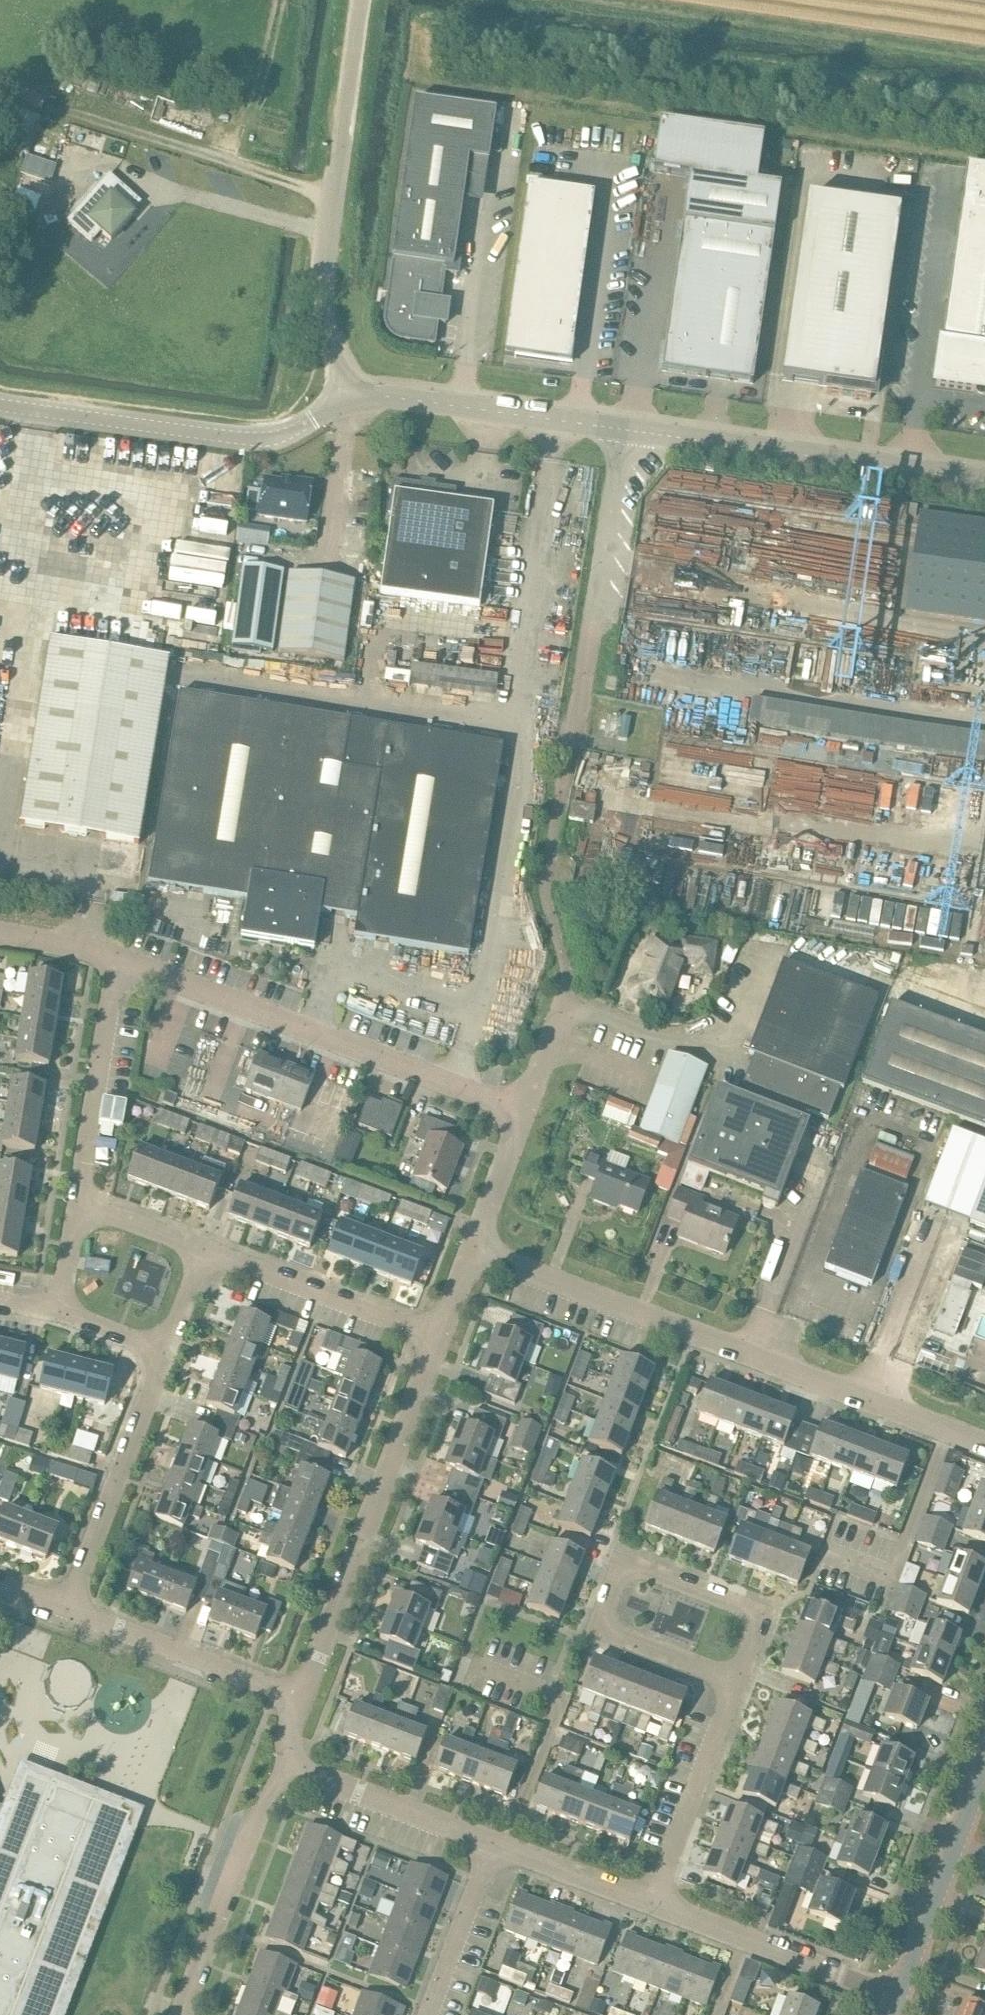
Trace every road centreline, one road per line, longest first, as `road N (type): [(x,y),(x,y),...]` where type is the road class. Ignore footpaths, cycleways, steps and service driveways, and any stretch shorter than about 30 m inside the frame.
road 1 (residential): [(984,1446),(474,1249)]
road 2 (residential): [(528,1119),(121,954)]
road 3 (unclassified): [(352,399),(329,330),(324,274),(362,0)]
road 4 (residential): [(300,1695),(440,1340)]
road 5 (unclassified): [(984,481),(623,428)]
road 6 (residential): [(352,399),(283,435),(253,439),(0,403)]
road 7 (unclassified): [(572,738),(623,428)]
road 8 (unclassified): [(623,428),(394,397),(352,399)]
road 9 (residential): [(61,1608),(159,1356)]
road 10 (residential): [(897,2002),(645,1905)]
road 11 (residential): [(179,2014),(275,1763)]
road 12 (residential): [(731,1677),(747,1636),(747,1614),(735,1604),(640,1568),(621,1582),(609,1613),(618,1632)]
road 13 (residential): [(300,1695),(61,1608)]
road 14 (residential): [(440,1340),(205,1249)]
road 15 (residential): [(76,1198),(121,954)]
road 16 (residential): [(897,2002),(984,1771)]
road 17 (residential): [(645,1905),(731,1677)]
road 18 (residential): [(489,1845),(275,1763)]
road 19 (residential): [(489,1845),(429,2014)]
road 20 (residential): [(645,1905),(489,1845)]
road 21 (residential): [(474,1249),(528,1119)]
road 22 (residential): [(205,1249),(76,1198)]
road 23 (residential): [(121,954),(0,933)]
road 24 (residential): [(618,1632),(731,1677)]
road 25 (residential): [(528,1119),(572,1006)]

